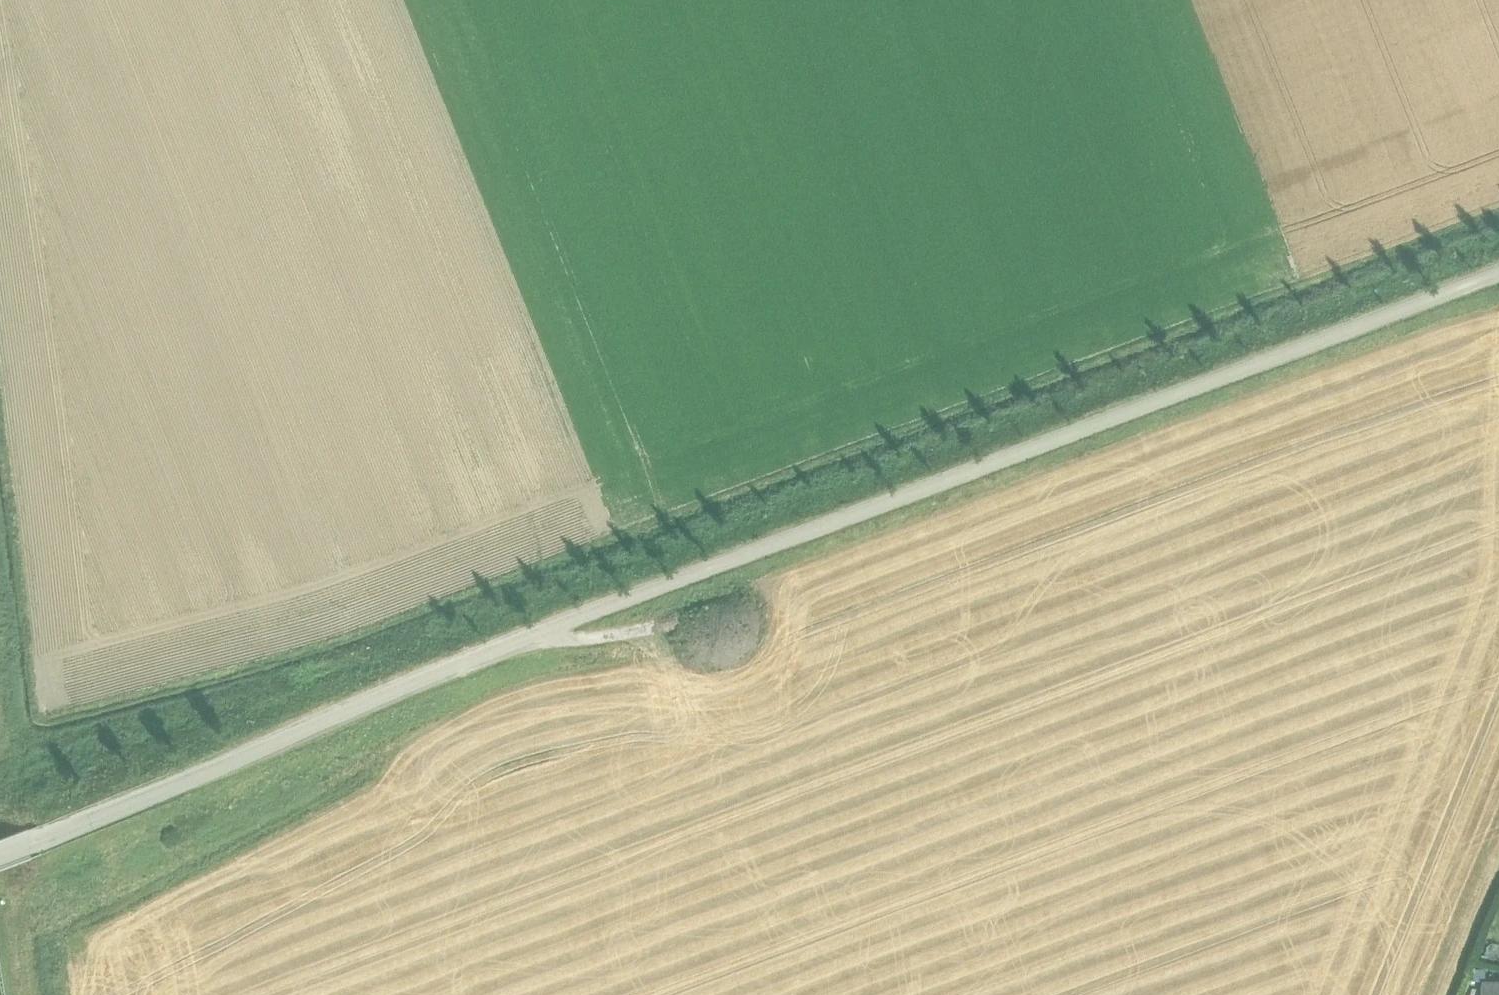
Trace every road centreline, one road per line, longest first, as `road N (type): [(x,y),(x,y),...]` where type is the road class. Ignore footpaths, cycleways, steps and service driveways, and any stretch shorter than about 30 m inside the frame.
road 1 (unclassified): [(0,853),(526,633),(1498,277)]

